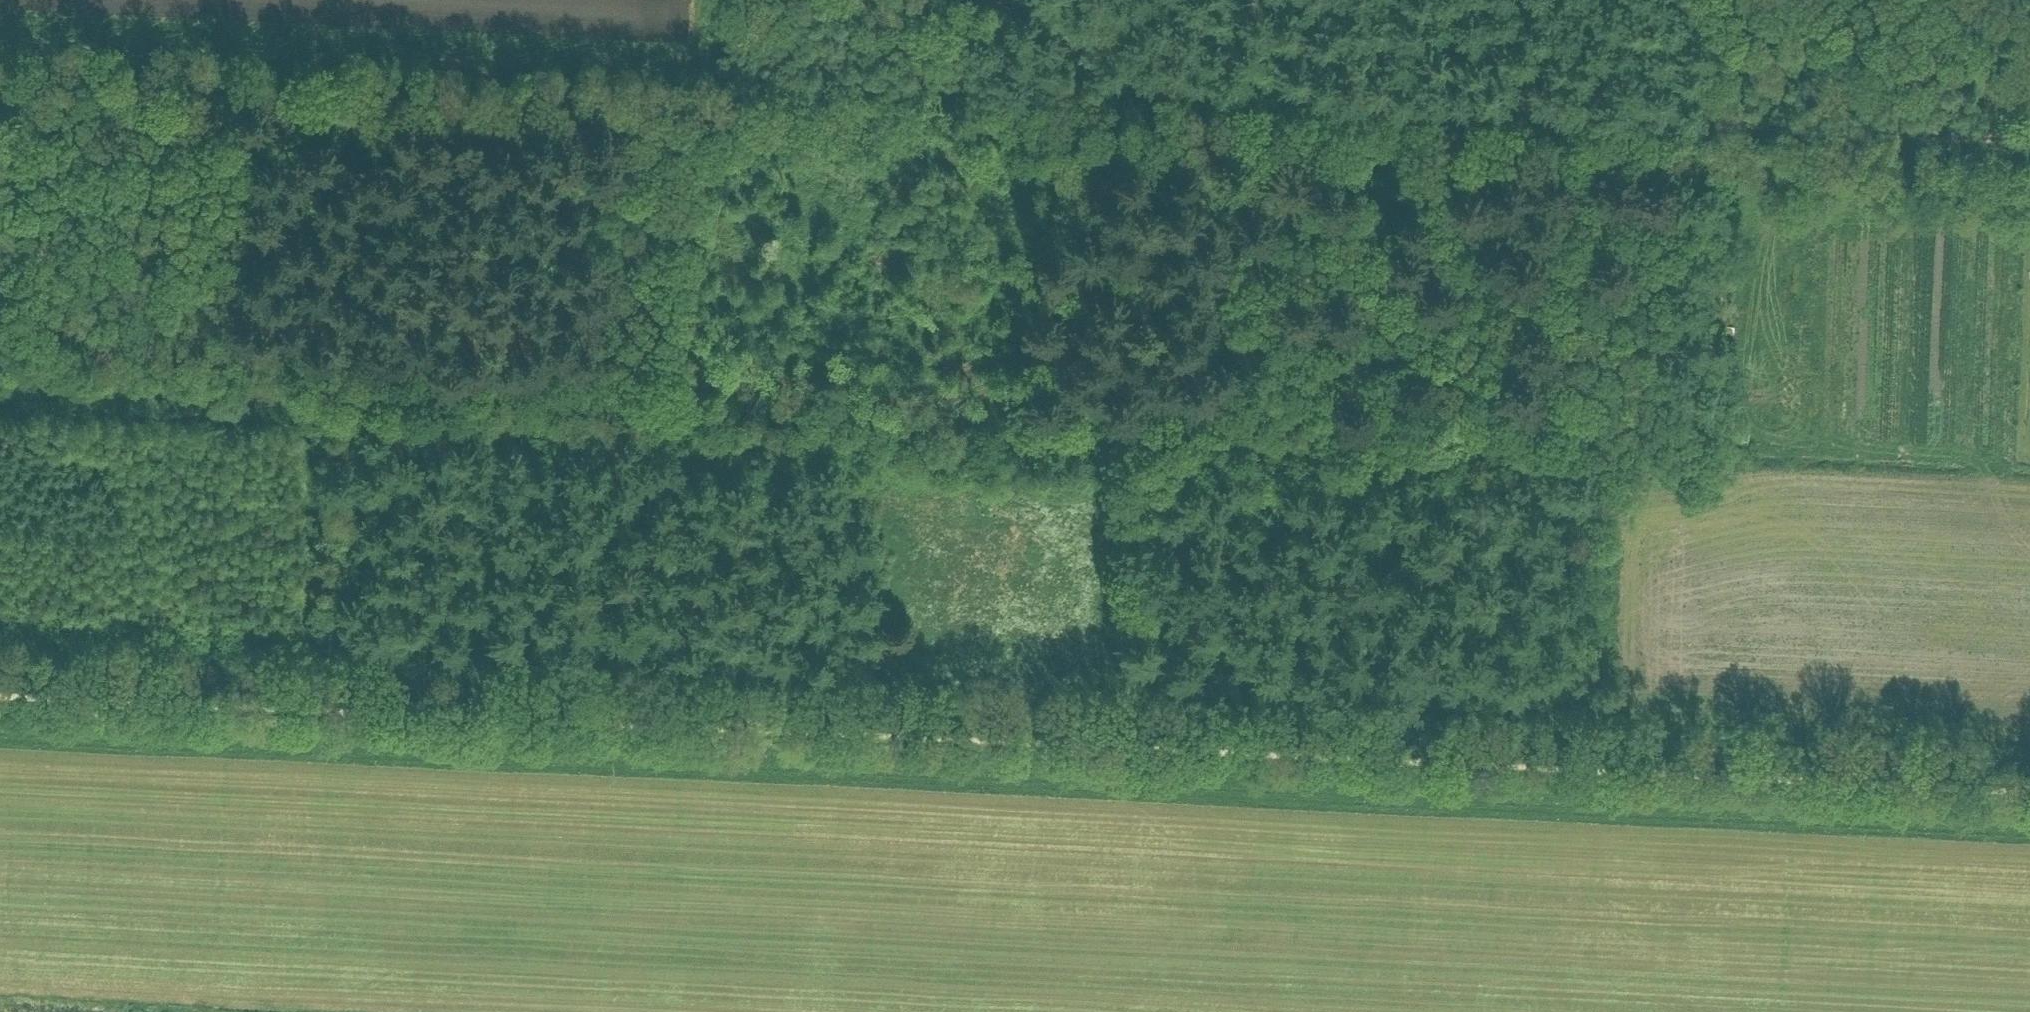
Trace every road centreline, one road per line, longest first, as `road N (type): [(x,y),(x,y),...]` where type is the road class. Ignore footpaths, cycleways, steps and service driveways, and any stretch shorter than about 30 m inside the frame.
road 1 (track): [(0,671),(2029,772)]
road 2 (track): [(2029,141),(1141,92),(1119,86),(1002,0)]

